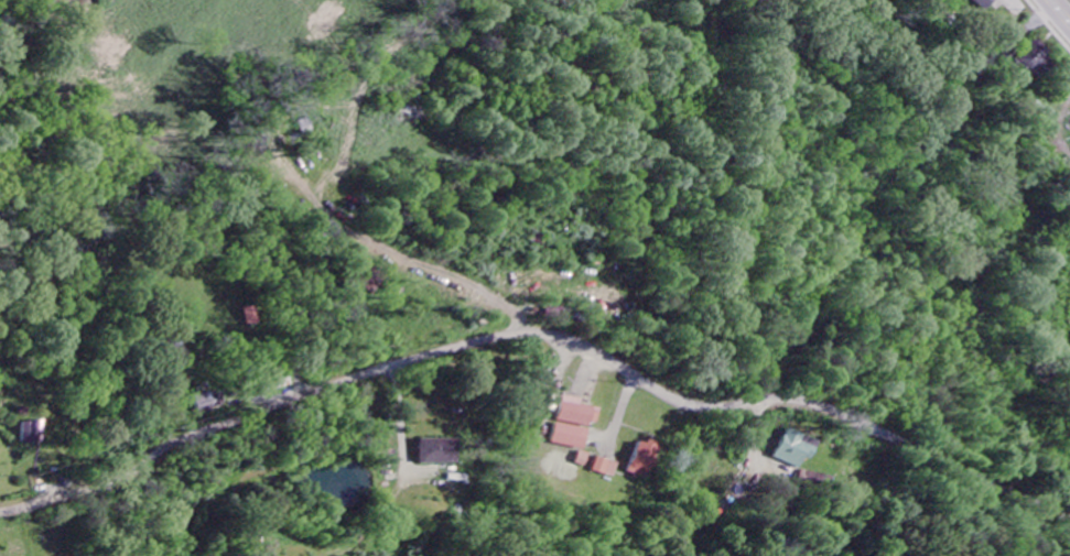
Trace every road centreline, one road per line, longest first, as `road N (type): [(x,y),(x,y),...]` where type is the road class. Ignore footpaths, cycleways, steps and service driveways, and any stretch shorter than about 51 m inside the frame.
road 1 (residential): [(0,510),(96,491),(204,432),(408,360),(521,335),(581,346),(684,404),(783,400),(817,406),(1069,522)]

